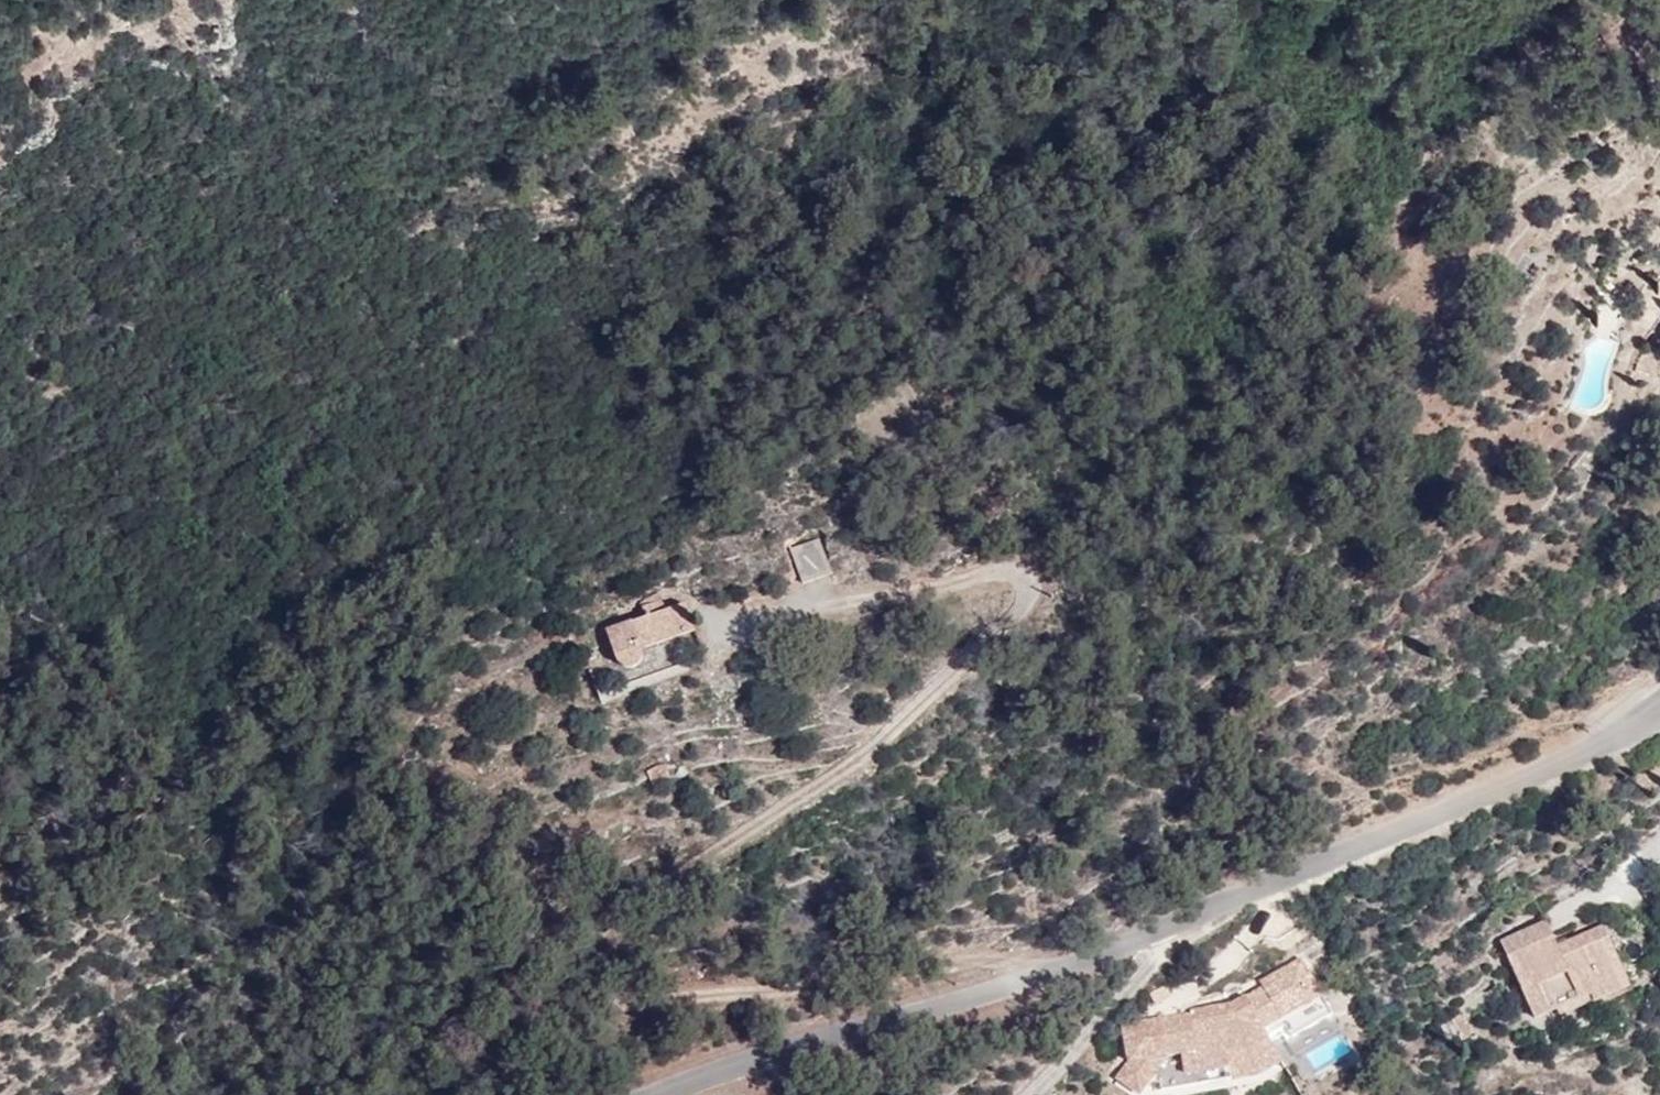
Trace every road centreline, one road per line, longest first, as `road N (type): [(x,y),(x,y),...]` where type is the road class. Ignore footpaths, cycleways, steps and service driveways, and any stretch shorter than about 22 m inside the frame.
road 1 (residential): [(1659,709),(1613,741),(1132,938),(700,1094)]

